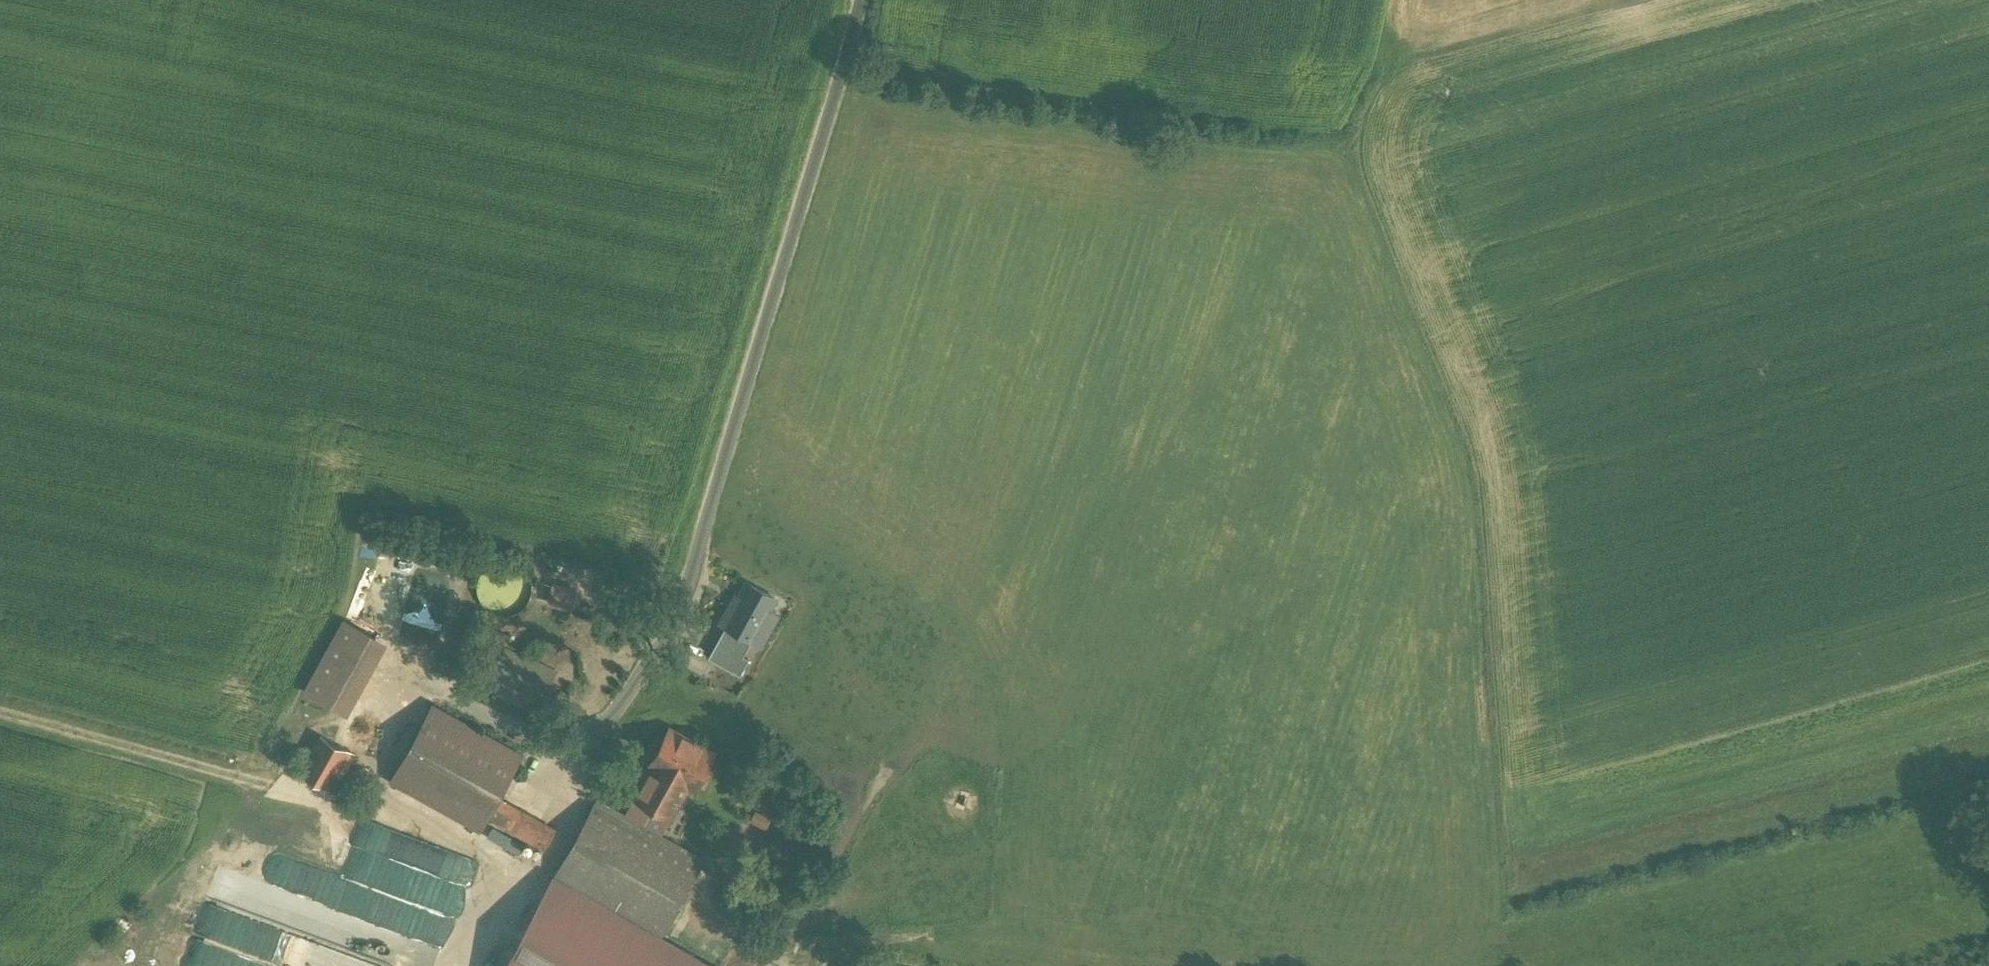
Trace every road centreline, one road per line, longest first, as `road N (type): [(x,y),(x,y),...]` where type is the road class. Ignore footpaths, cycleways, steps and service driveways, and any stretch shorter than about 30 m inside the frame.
road 1 (track): [(350,804),(0,713)]

